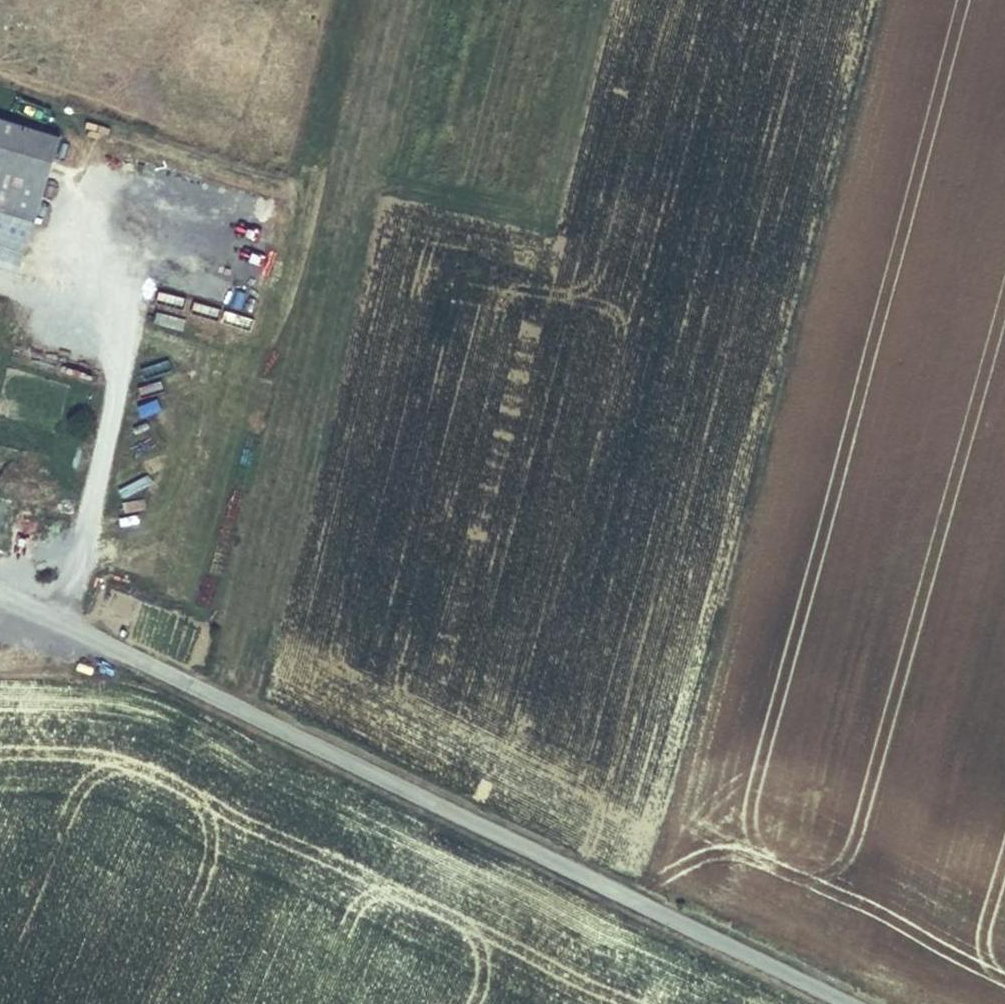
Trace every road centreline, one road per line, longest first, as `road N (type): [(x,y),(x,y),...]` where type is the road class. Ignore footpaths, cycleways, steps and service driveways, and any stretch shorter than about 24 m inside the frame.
road 1 (unclassified): [(0,595),(842,1003)]

